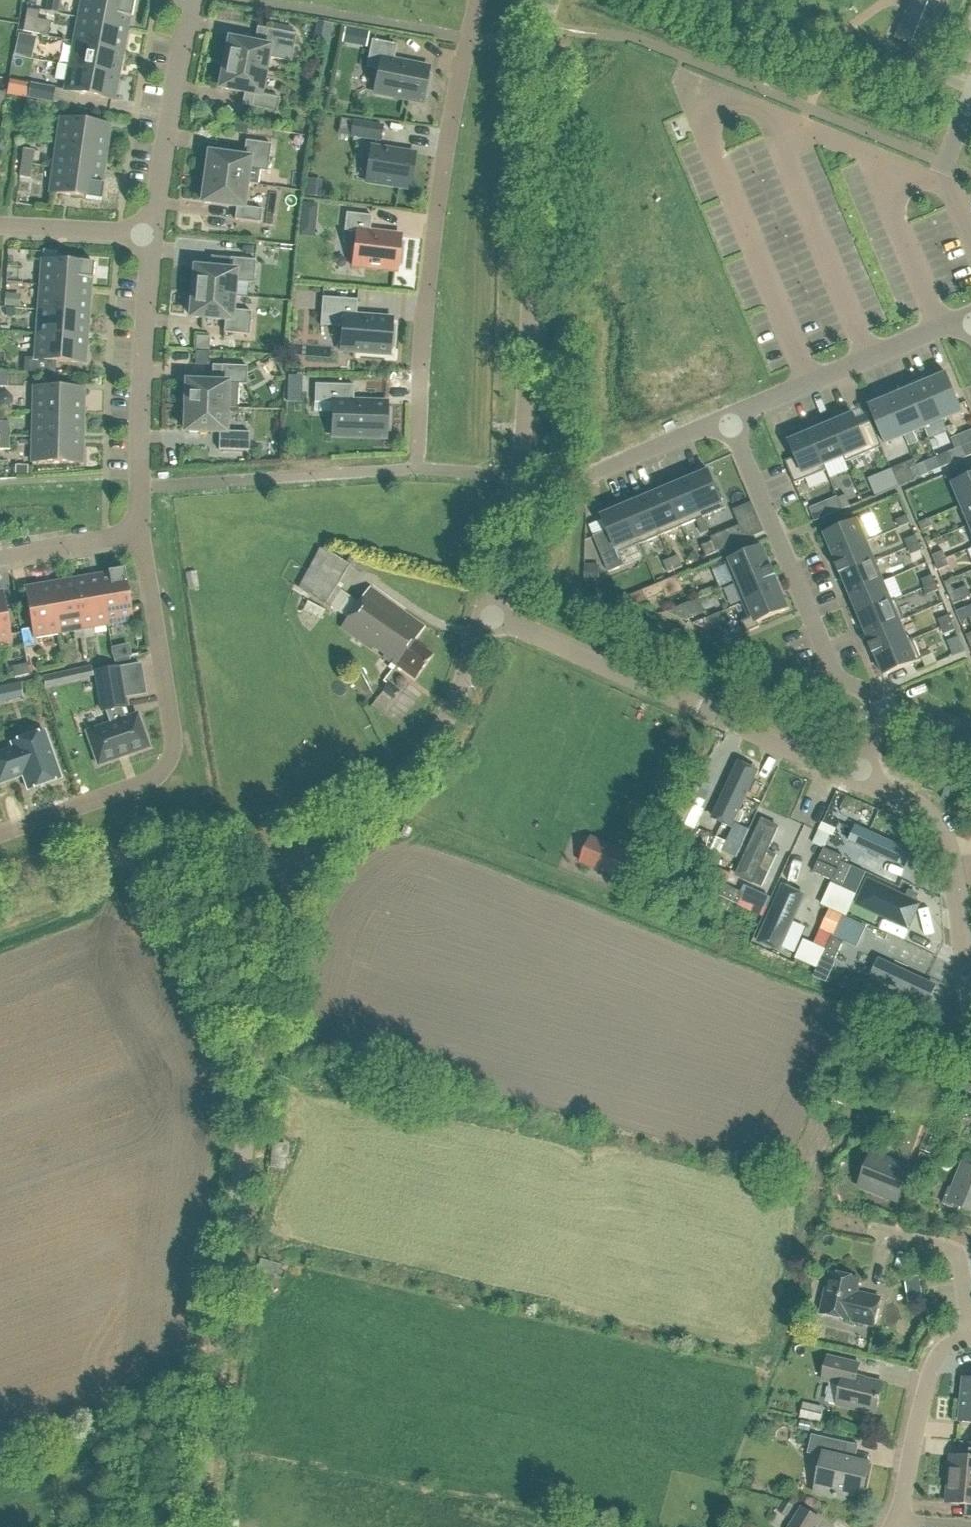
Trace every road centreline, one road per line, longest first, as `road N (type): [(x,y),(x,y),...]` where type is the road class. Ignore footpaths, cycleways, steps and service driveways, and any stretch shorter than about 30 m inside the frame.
road 1 (unclassified): [(194,1526),(250,1078),(288,886),(285,848)]
road 2 (unclassified): [(483,611),(522,441),(537,96),(551,0)]
road 3 (residential): [(477,0),(433,231),(417,471)]
road 4 (residential): [(140,534),(171,726),(167,764),(147,783),(0,834)]
road 5 (residential): [(483,611),(858,777)]
road 6 (residential): [(890,706),(835,674),(728,416)]
road 7 (unclassified): [(285,848),(370,803),(430,745),(460,688),(483,611)]
road 8 (residential): [(152,234),(140,534)]
road 9 (unclassified): [(0,895),(118,859),(285,848)]
road 10 (residential): [(858,777),(922,810),(947,841),(970,1002)]
road 11 (residential): [(728,416),(970,314)]
road 12 (track): [(250,1078),(139,857)]
road 13 (residential): [(191,0),(152,234)]
road 14 (residential): [(899,1519),(932,1366),(970,1330)]
road 15 (residential): [(970,243),(944,164),(970,96)]
road 16 (residential): [(970,1321),(957,1252),(876,1230)]
road 17 (residential): [(587,475),(728,416)]
road 18 (residential): [(152,234),(0,226)]
road 19 (residential): [(140,534),(0,558)]

